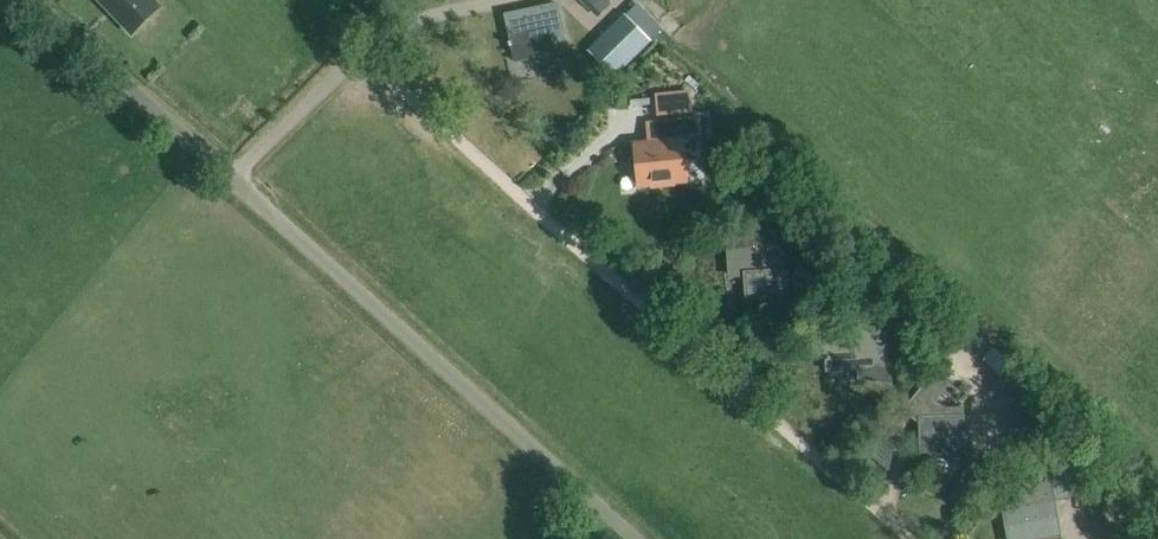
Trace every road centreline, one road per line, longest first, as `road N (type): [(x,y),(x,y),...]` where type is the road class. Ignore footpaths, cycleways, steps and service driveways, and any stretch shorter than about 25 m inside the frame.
road 1 (unclassified): [(634,538),(40,0)]
road 2 (track): [(907,538),(752,402),(748,374),(821,295)]

